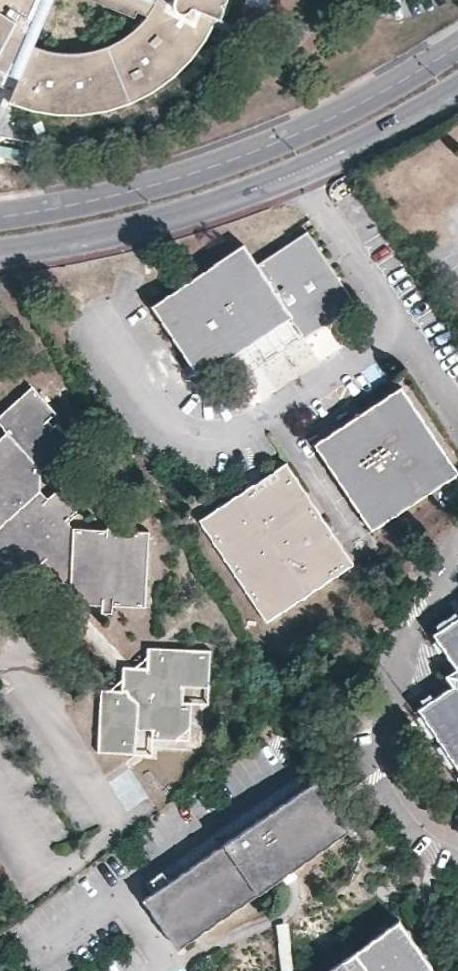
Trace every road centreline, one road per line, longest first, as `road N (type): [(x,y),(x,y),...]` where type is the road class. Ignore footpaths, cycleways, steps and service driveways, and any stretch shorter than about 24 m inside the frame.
road 1 (secondary): [(457,50),(272,151),(187,180),(0,220)]
road 2 (secondary): [(0,257),(237,202),(304,177),(457,91)]

